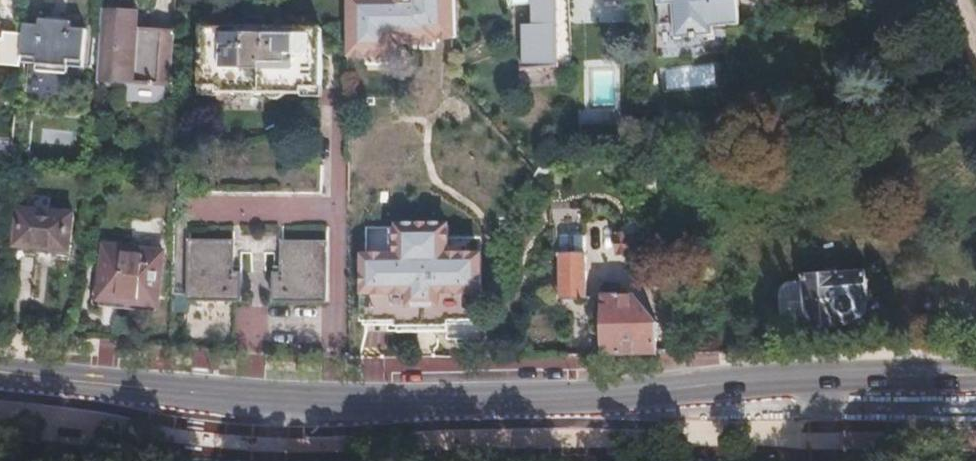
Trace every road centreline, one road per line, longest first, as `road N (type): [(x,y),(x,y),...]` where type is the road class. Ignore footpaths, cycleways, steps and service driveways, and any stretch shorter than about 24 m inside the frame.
road 1 (primary): [(975,376),(436,403),(270,399),(0,373)]

